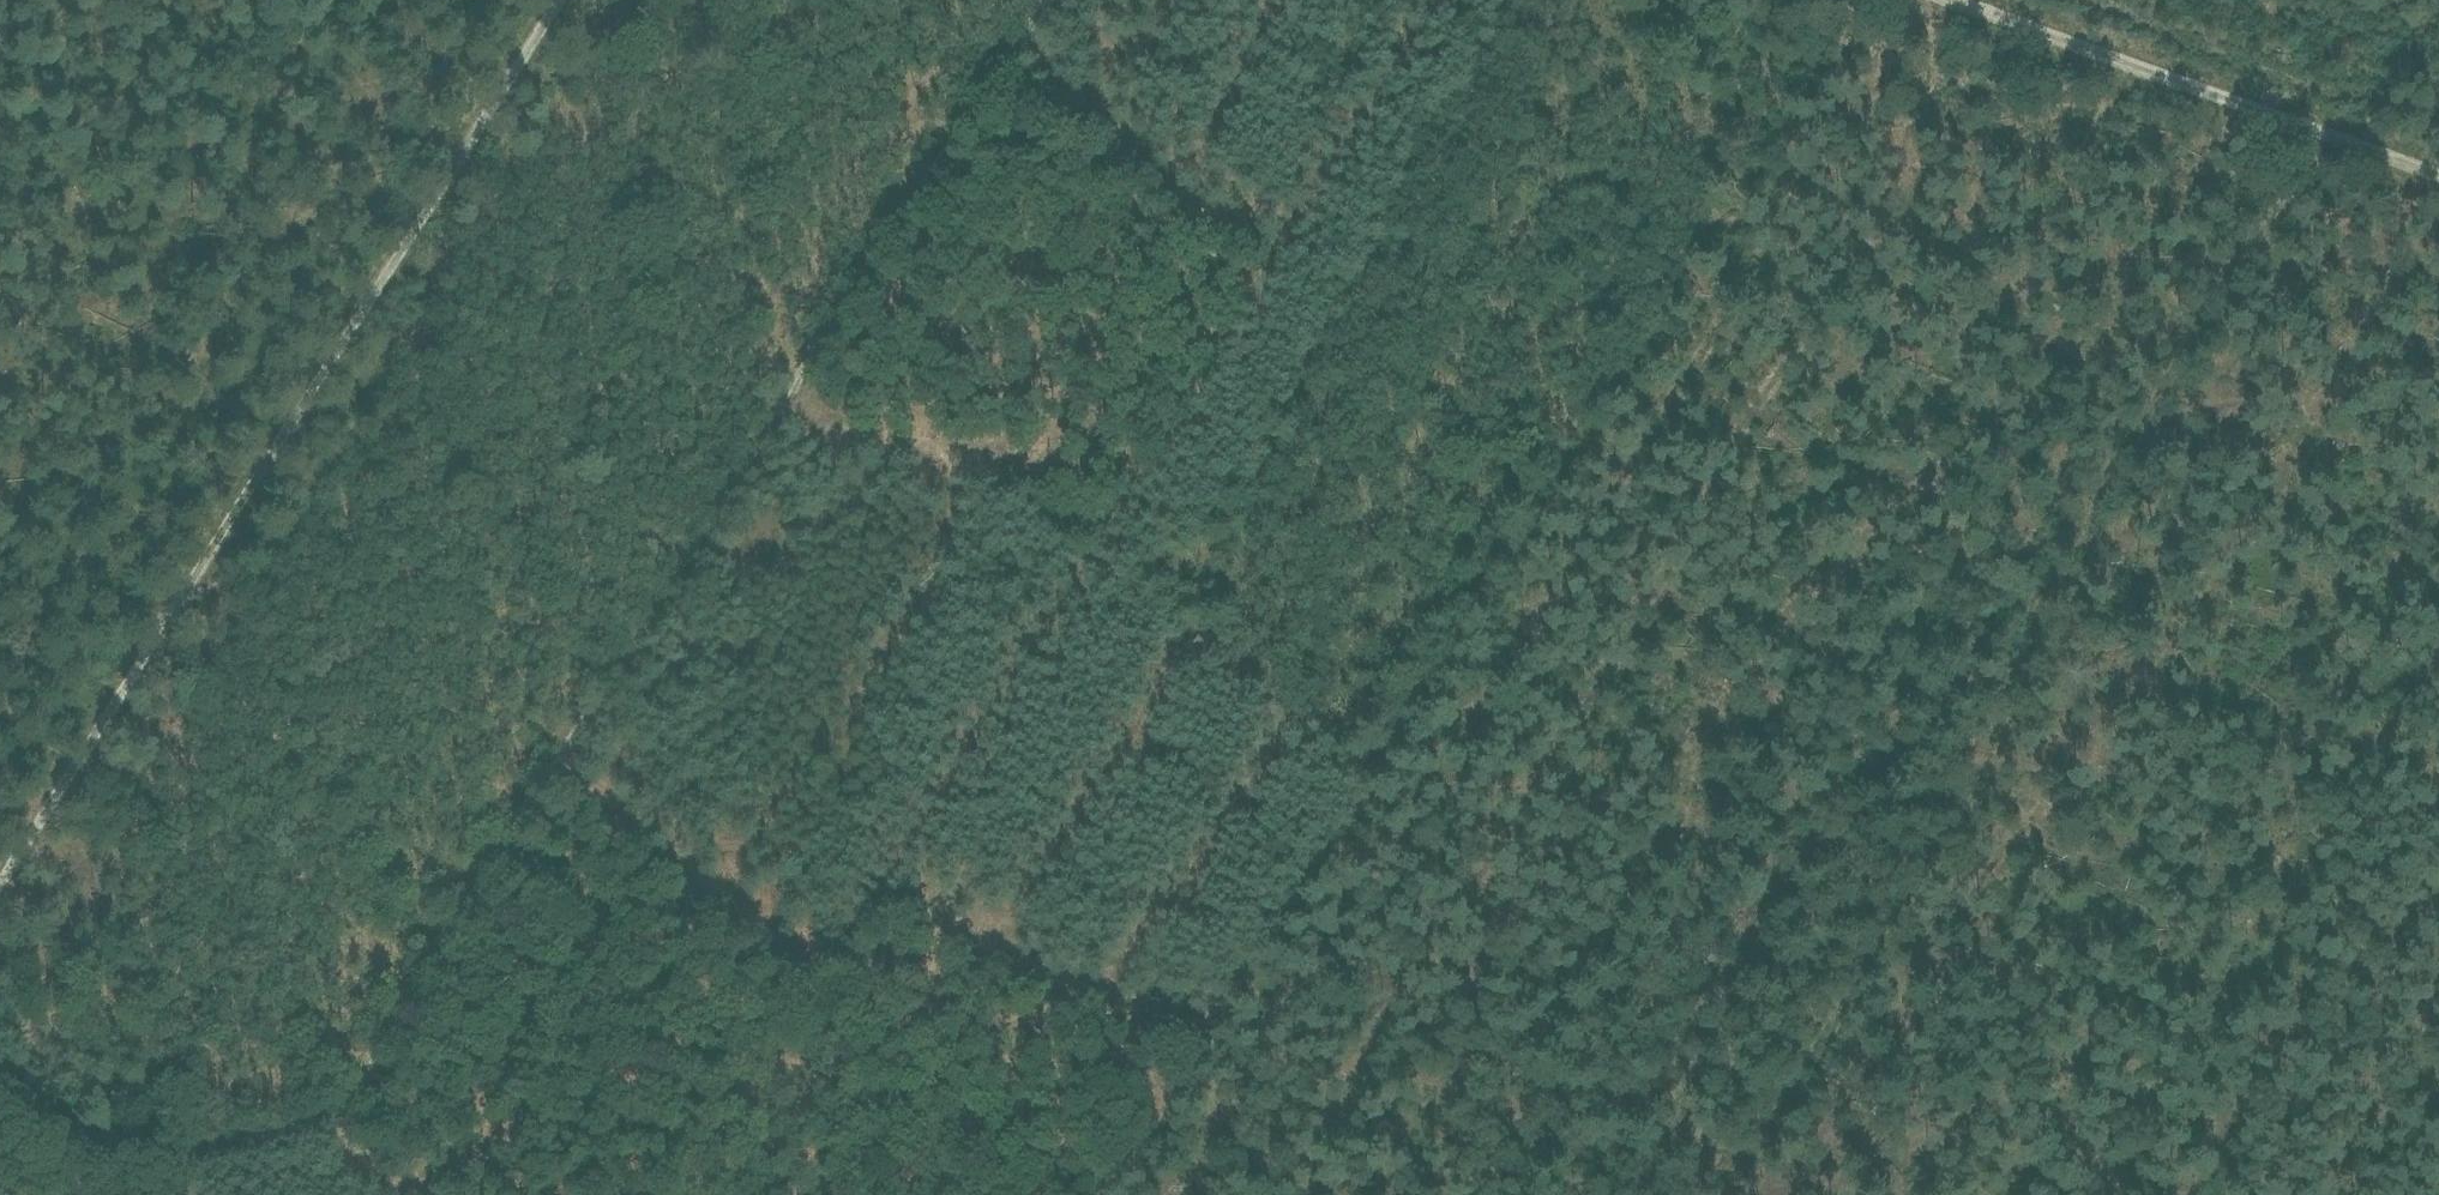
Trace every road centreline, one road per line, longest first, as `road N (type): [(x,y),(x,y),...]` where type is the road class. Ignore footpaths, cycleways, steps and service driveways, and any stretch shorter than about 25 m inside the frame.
road 1 (track): [(157,1172),(279,1147),(306,1134),(344,1098),(1030,0)]
road 2 (track): [(547,0),(0,873)]
road 3 (track): [(1936,0),(2438,181)]

